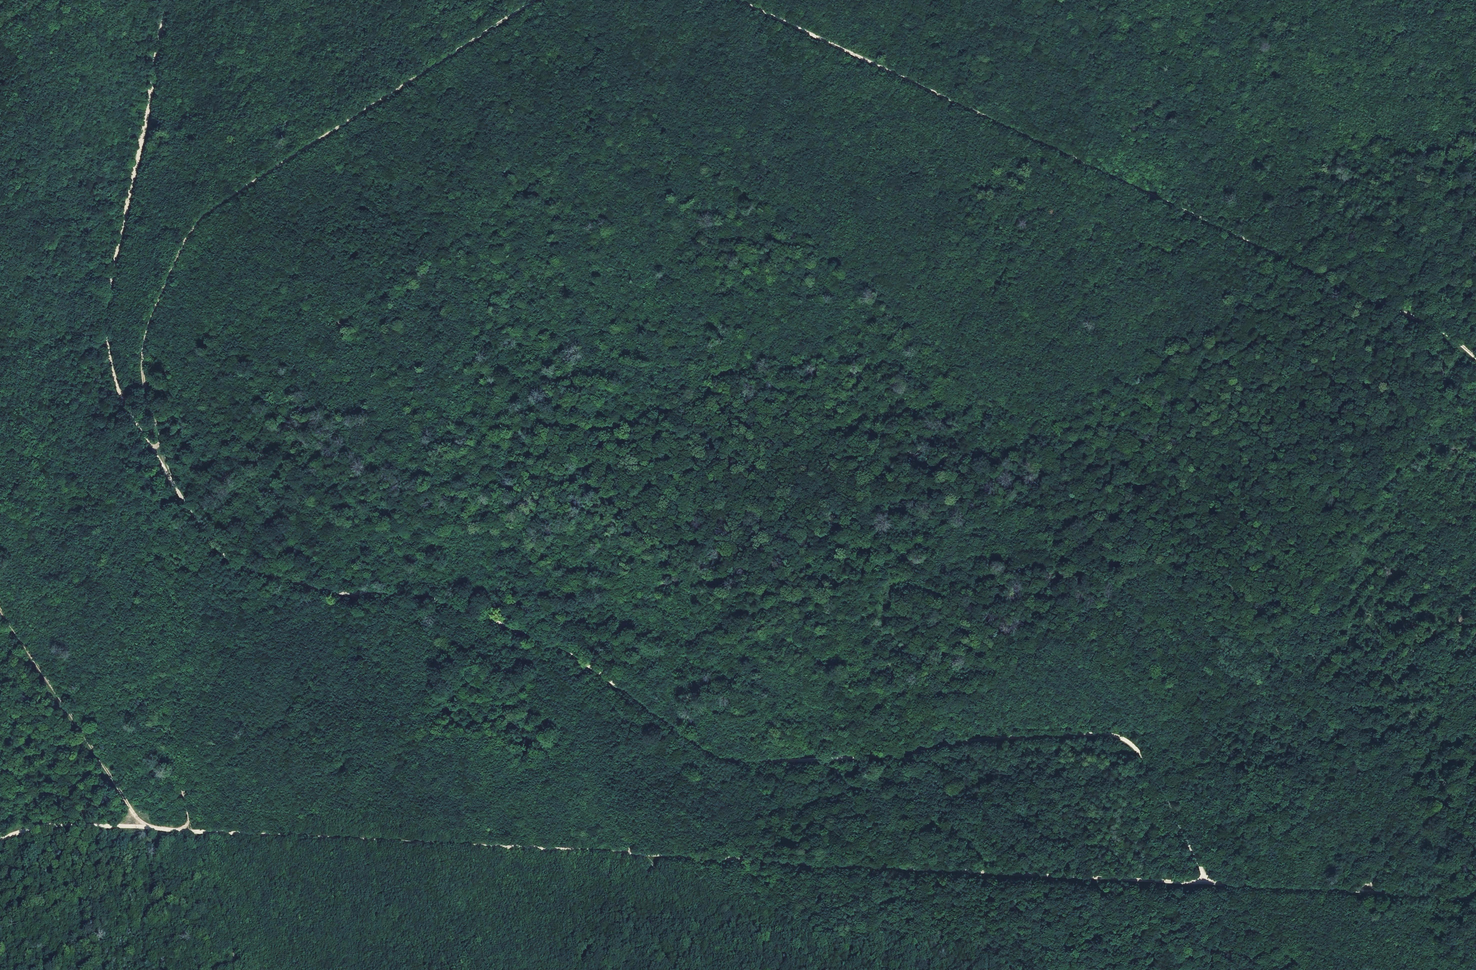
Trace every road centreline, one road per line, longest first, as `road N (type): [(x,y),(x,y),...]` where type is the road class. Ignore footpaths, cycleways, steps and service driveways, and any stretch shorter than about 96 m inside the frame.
road 1 (track): [(356,594),(427,597),(517,631),(570,655),(703,749),(735,761),(1114,736),(1145,762),(1208,884)]
road 2 (track): [(152,449),(161,436),(146,385),(146,347),(199,224),(539,0)]
road 3 (track): [(735,0),(1316,272)]
road 4 (track): [(192,831),(173,747),(181,624),(114,371)]
road 5 (track): [(1208,884),(743,860)]
road 6 (track): [(646,855),(192,831)]
road 7 (track): [(646,855),(621,834),(552,728),(466,649),(379,613),(356,594)]
road 8 (track): [(155,79),(108,316),(122,396),(152,449)]
road 9 (track): [(1208,884),(1475,899)]
road 10 (track): [(152,449),(202,530),(231,560),(356,594)]
road 11 (track): [(149,829),(0,609)]
road 12 (track): [(149,829),(58,825),(0,841)]
road 13 (track): [(1358,291),(1420,320),(1475,360)]
road 14 (track): [(711,969),(646,855)]

